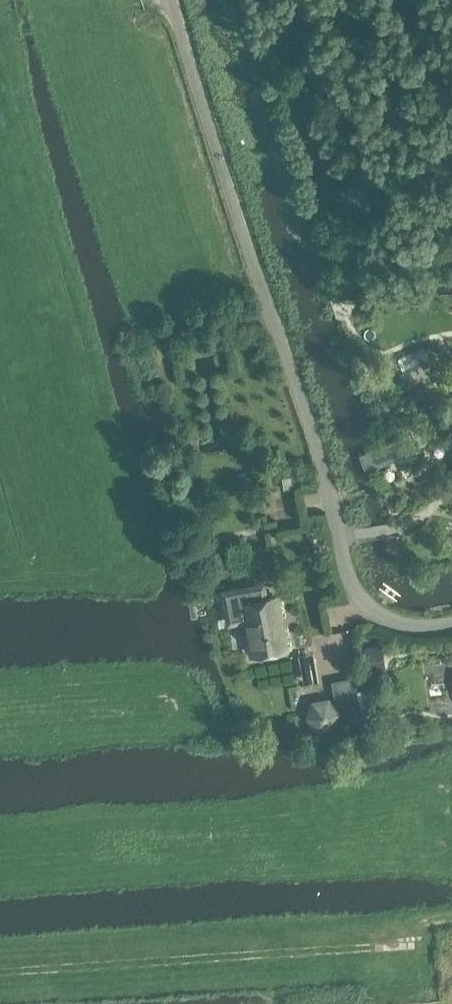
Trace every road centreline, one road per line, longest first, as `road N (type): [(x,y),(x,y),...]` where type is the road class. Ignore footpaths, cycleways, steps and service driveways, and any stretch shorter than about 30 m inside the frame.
road 1 (unclassified): [(451,625),(395,624),(370,612),(353,590),(318,447),(171,0)]
road 2 (track): [(451,948),(0,977)]
road 3 (track): [(0,1),(140,0)]

